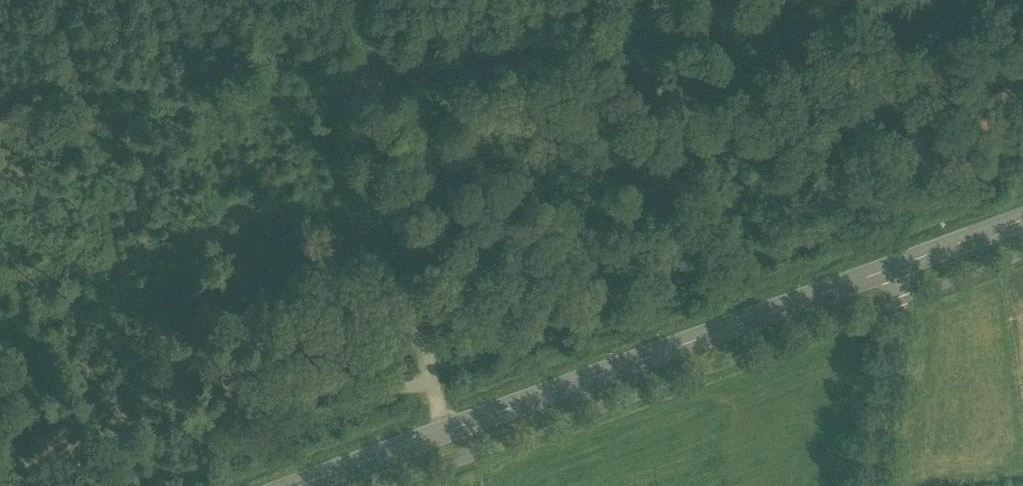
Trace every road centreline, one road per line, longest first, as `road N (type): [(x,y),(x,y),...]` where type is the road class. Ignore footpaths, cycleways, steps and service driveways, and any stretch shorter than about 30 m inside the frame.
road 1 (tertiary): [(290,485),(905,261)]
road 2 (track): [(443,430),(350,0)]
road 3 (unclassified): [(905,261),(878,485)]
road 4 (tertiary): [(905,261),(1022,217)]

